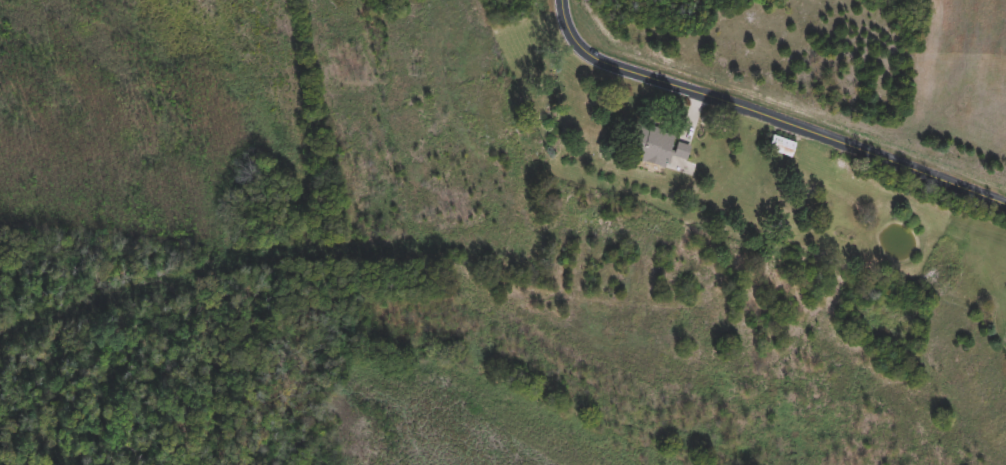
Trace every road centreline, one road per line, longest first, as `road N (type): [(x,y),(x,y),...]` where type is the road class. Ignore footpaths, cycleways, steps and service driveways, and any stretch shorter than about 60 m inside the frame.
road 1 (residential): [(1005,204),(606,66),(572,39),(564,0)]

